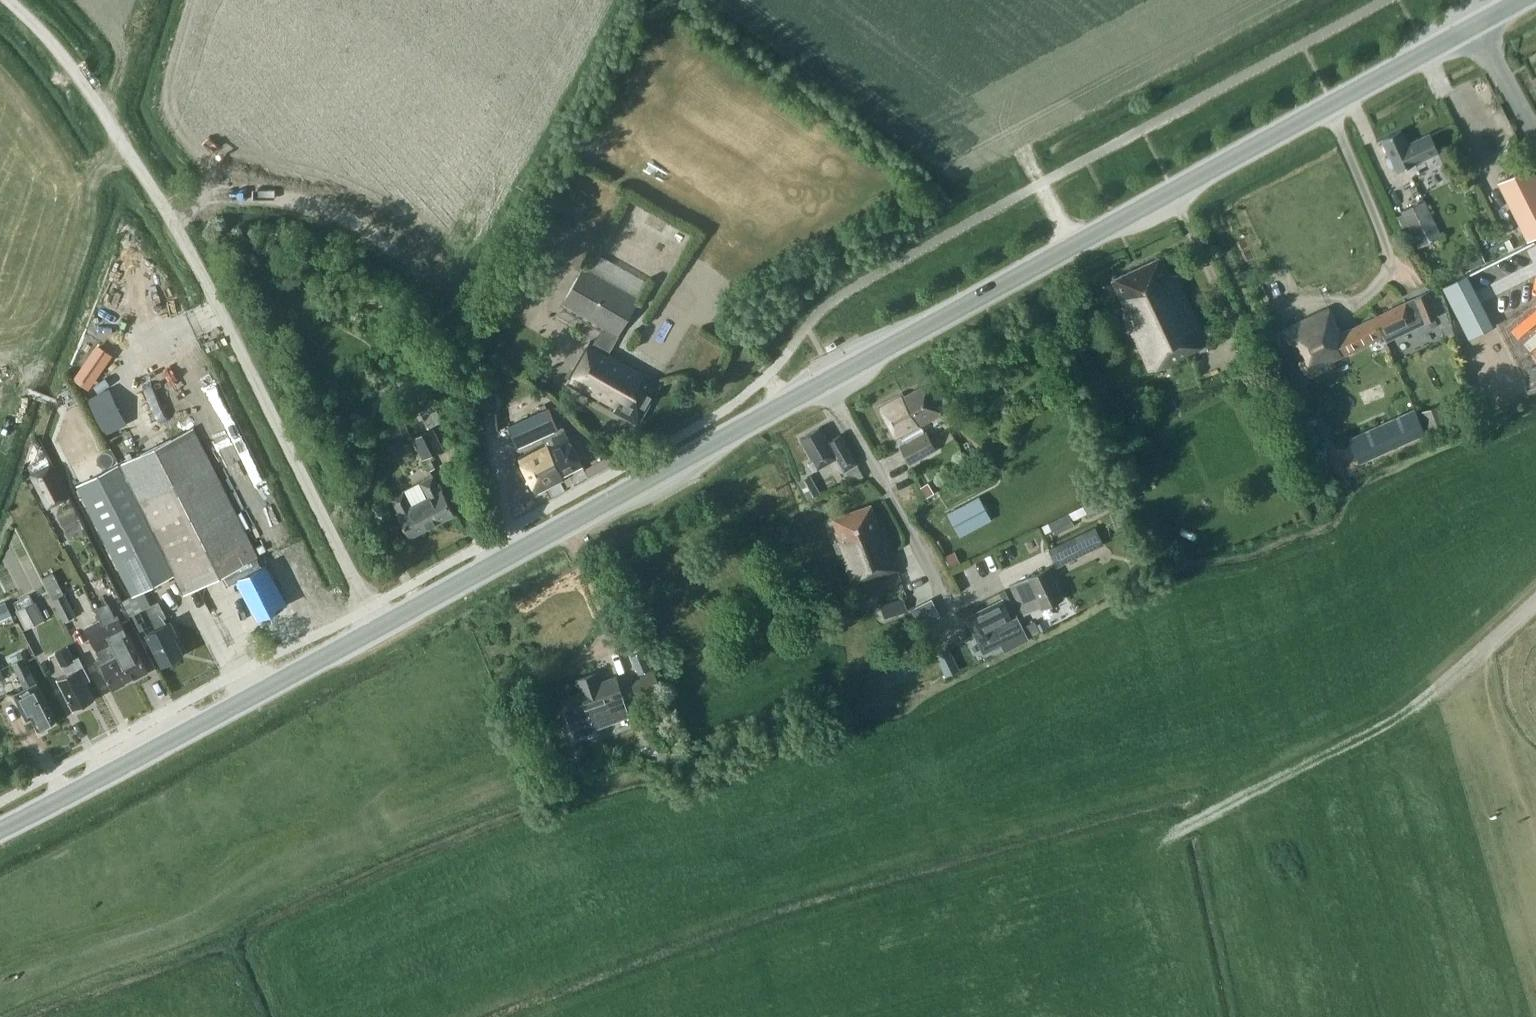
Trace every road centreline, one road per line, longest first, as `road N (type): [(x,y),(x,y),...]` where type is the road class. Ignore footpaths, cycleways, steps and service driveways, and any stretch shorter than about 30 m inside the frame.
road 1 (primary): [(378,628),(1518,0)]
road 2 (unclassified): [(378,628),(163,205),(58,50),(7,0)]
road 3 (primary): [(0,826),(378,628)]

